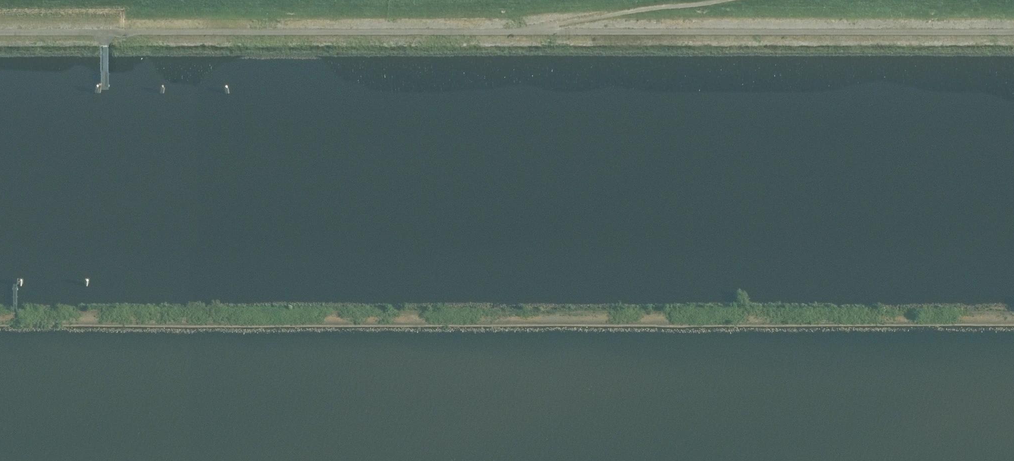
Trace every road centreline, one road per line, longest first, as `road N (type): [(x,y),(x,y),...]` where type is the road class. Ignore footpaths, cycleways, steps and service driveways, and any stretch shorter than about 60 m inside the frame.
road 1 (unclassified): [(1013,32),(0,33)]

